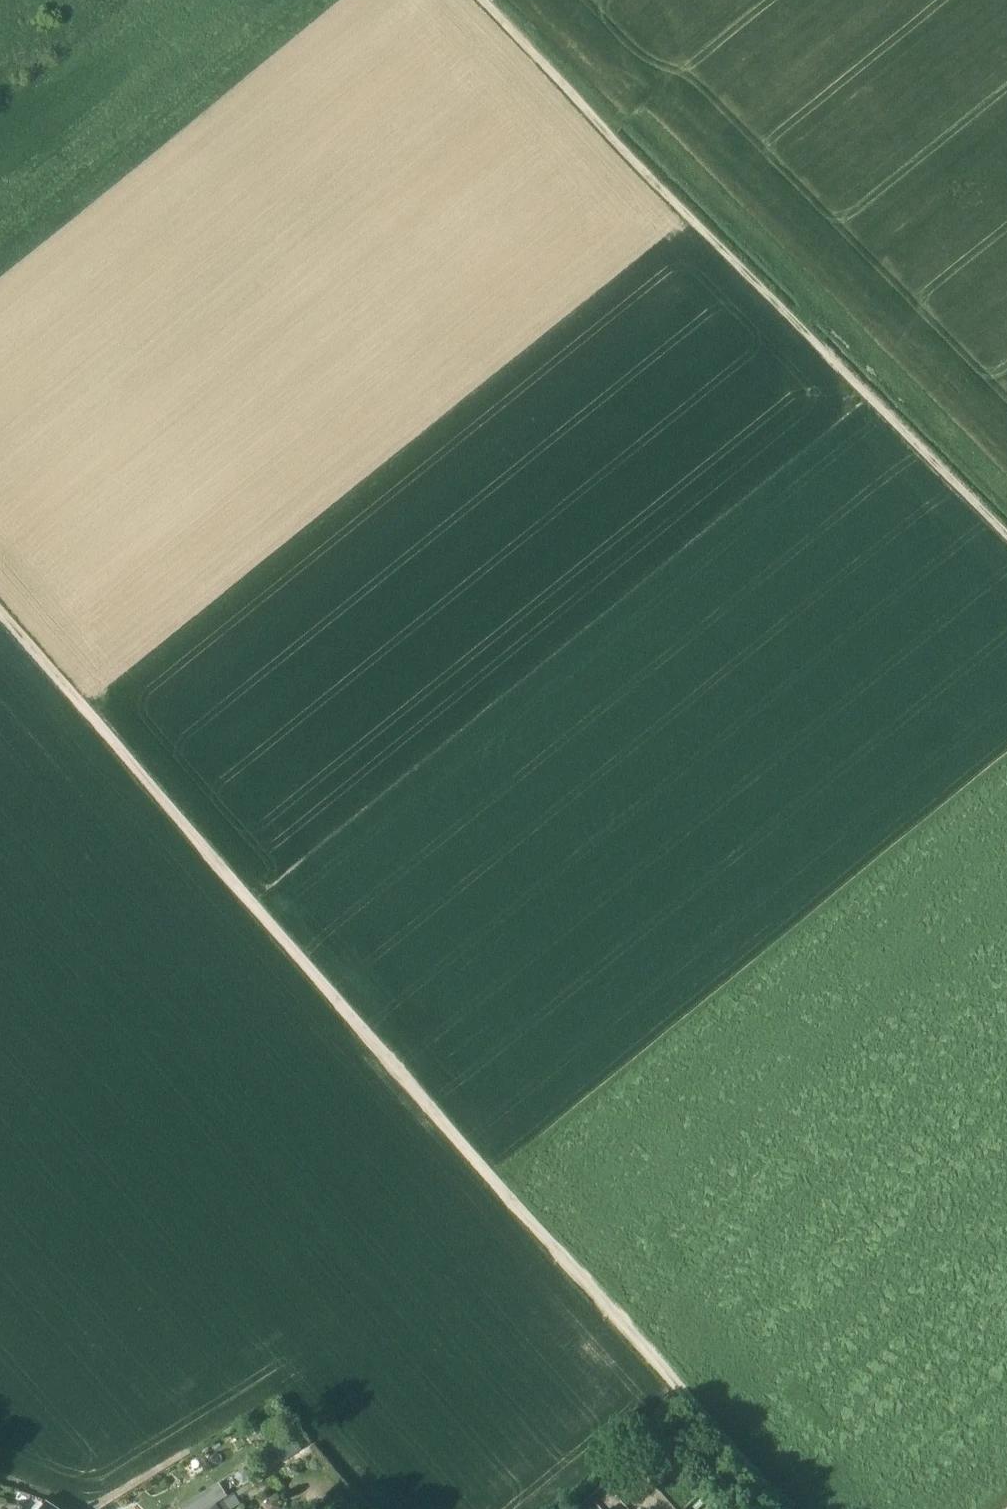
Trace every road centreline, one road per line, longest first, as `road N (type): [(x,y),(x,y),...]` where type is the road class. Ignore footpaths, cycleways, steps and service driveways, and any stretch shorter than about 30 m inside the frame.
road 1 (track): [(782,1508),(0,618)]
road 2 (track): [(476,0),(1006,538)]

